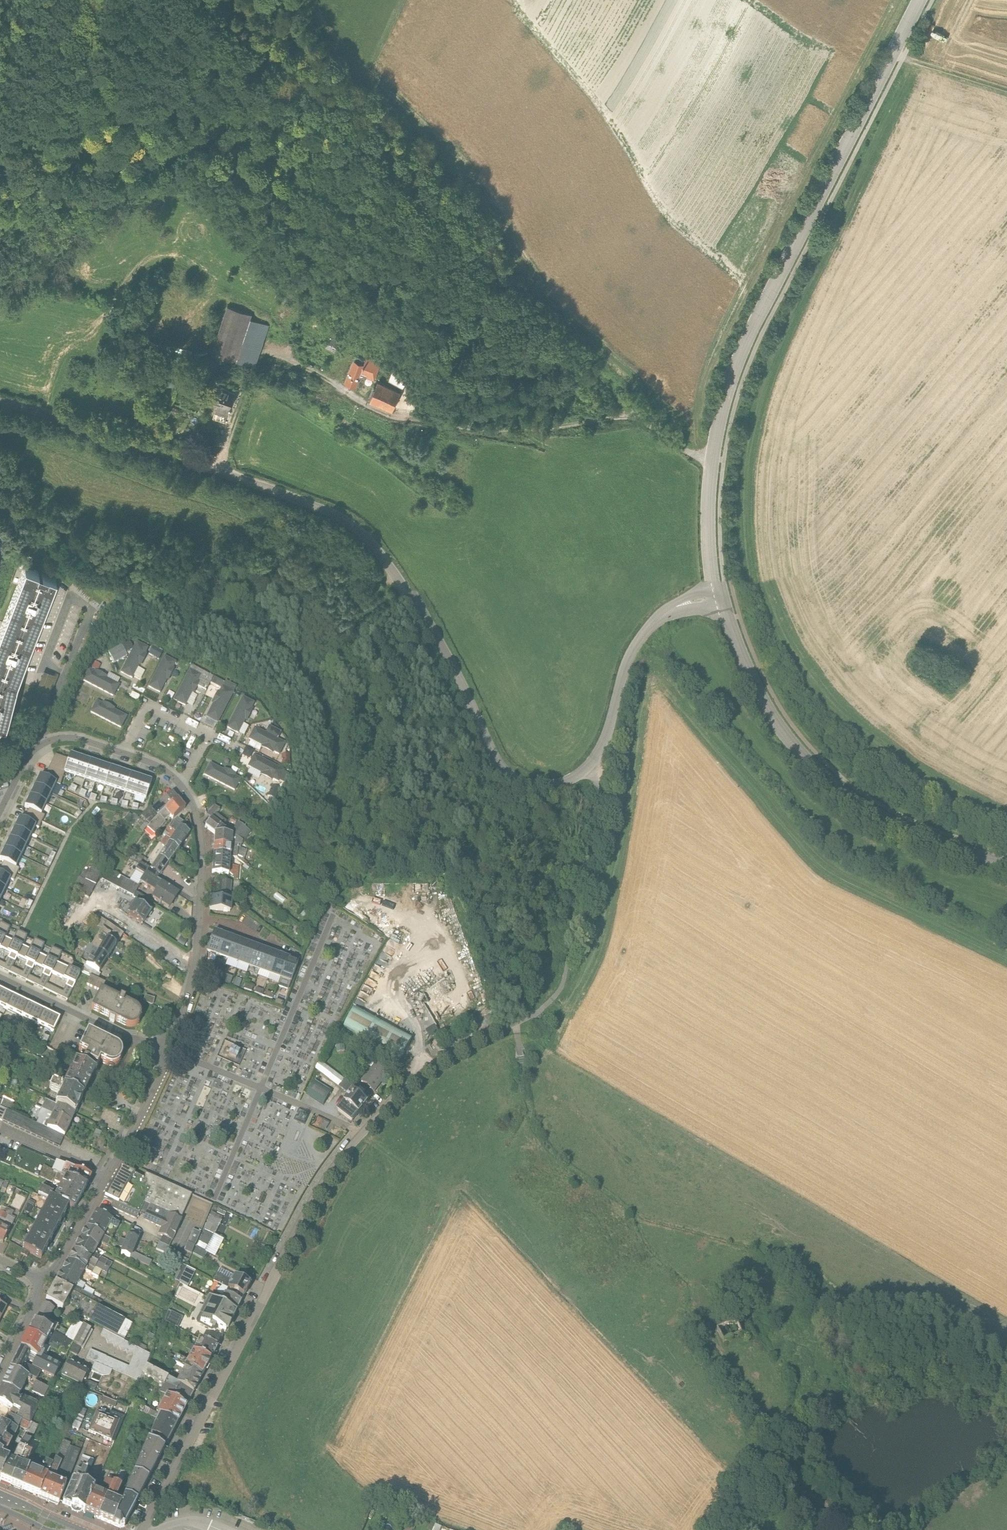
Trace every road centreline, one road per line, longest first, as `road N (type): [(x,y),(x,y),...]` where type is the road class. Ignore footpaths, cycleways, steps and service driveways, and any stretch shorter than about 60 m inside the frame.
road 1 (unclassified): [(677,625),(650,643),(630,673),(592,772),(564,789),(534,789),(498,764),(430,628),(356,525),(221,468),(0,398)]
road 2 (residential): [(531,1015),(427,1067),(328,1175),(143,1529)]
road 3 (tertiary): [(909,0),(729,364),(708,510),(720,601)]
road 4 (track): [(254,0),(315,60),(380,146),(582,337),(634,398)]
road 5 (tertiary): [(725,624),(756,703),(802,773),(893,841),(1006,881)]
road 6 (track): [(279,341),(390,403),(486,418),(550,412)]
road 7 (residential): [(48,1284),(163,1067),(159,1049)]
road 8 (residential): [(182,787),(210,734),(147,703),(121,753)]
road 9 (residential): [(159,1049),(0,977)]
road 10 (residential): [(121,753),(77,738),(41,745),(0,810)]
road 11 (residential): [(159,1049),(184,1010),(198,916)]
road 12 (residential): [(198,916),(201,842),(182,787)]
road 13 (track): [(1006,72),(891,35)]

